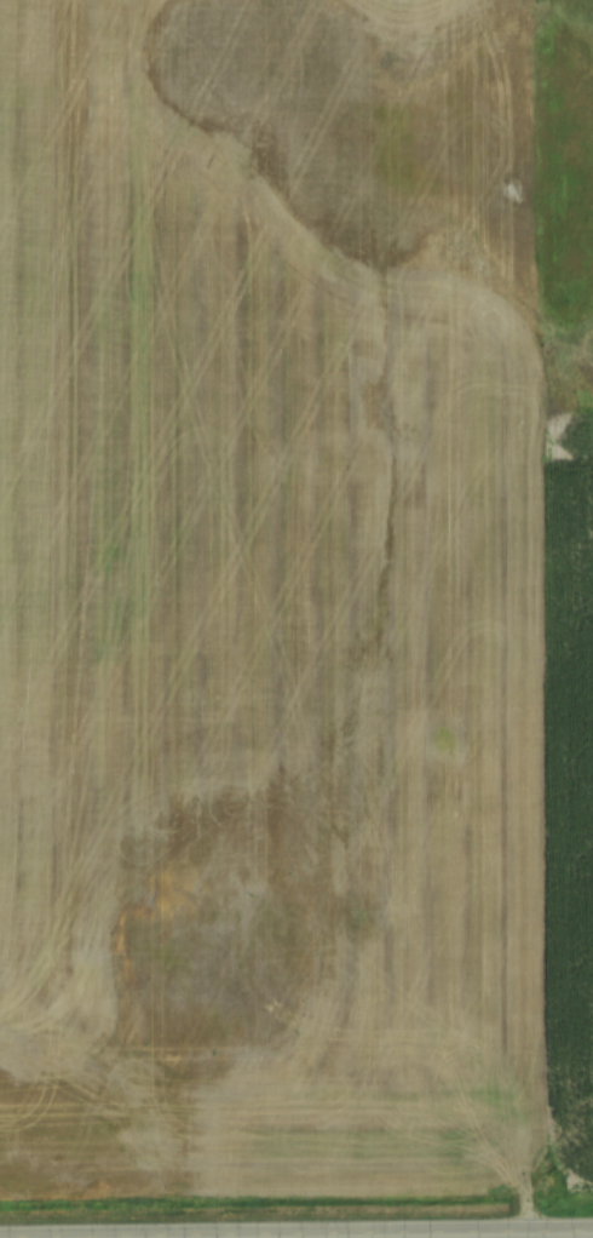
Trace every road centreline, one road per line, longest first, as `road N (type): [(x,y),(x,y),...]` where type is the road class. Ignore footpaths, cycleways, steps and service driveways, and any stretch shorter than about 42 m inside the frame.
road 1 (tertiary): [(0,1232),(592,1225)]

